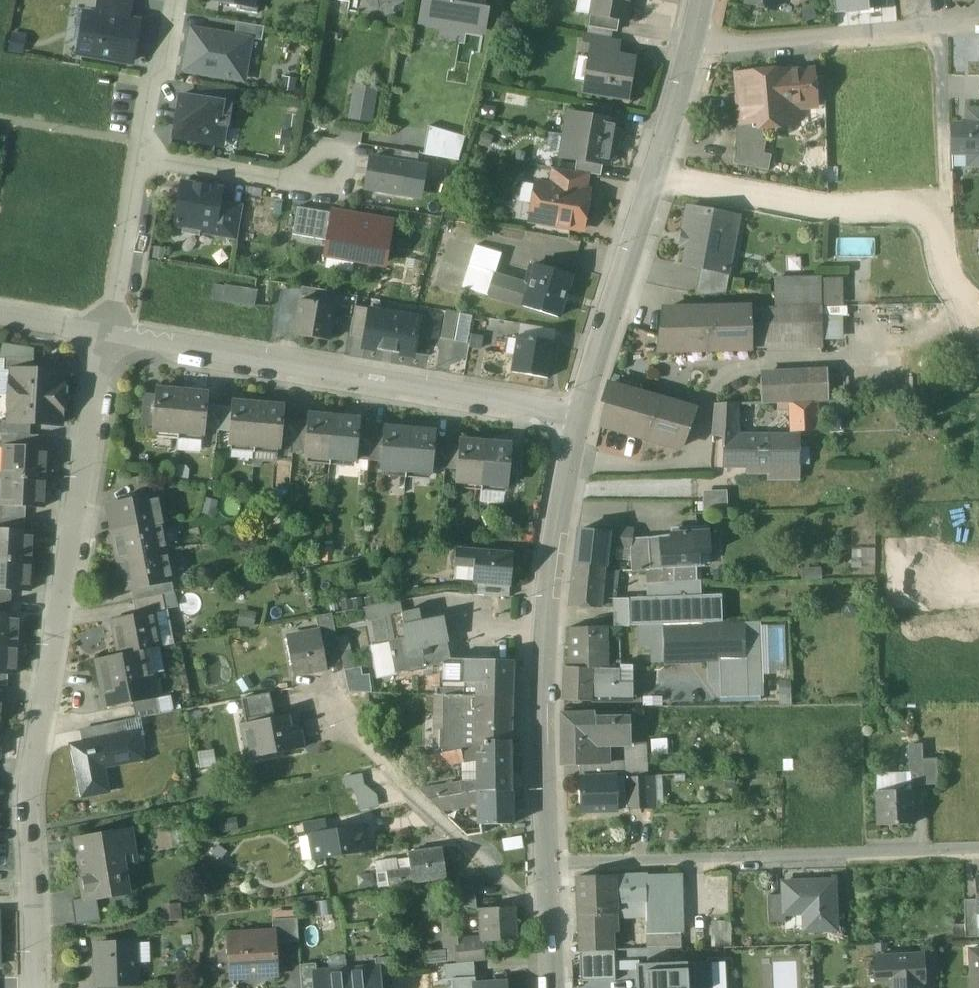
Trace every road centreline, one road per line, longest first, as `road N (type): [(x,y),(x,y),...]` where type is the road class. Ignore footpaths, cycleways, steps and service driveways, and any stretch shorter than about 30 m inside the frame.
road 1 (residential): [(106,336),(30,790),(36,987)]
road 2 (residential): [(106,336),(580,416)]
road 3 (unclassified): [(547,865),(543,656),(560,499),(580,416)]
road 4 (residential): [(547,865),(978,853)]
road 5 (residential): [(653,175),(841,210),(936,213),(945,224),(945,285),(956,306),(978,314)]
road 6 (residential): [(550,925),(323,708)]
road 7 (residential): [(691,48),(978,25)]
road 8 (unclassified): [(580,416),(653,175)]
road 9 (residential): [(137,157),(280,181),(329,171)]
road 10 (residential): [(106,336),(137,157)]
road 11 (residential): [(137,157),(174,0)]
road 12 (unclassified): [(653,175),(691,48)]

